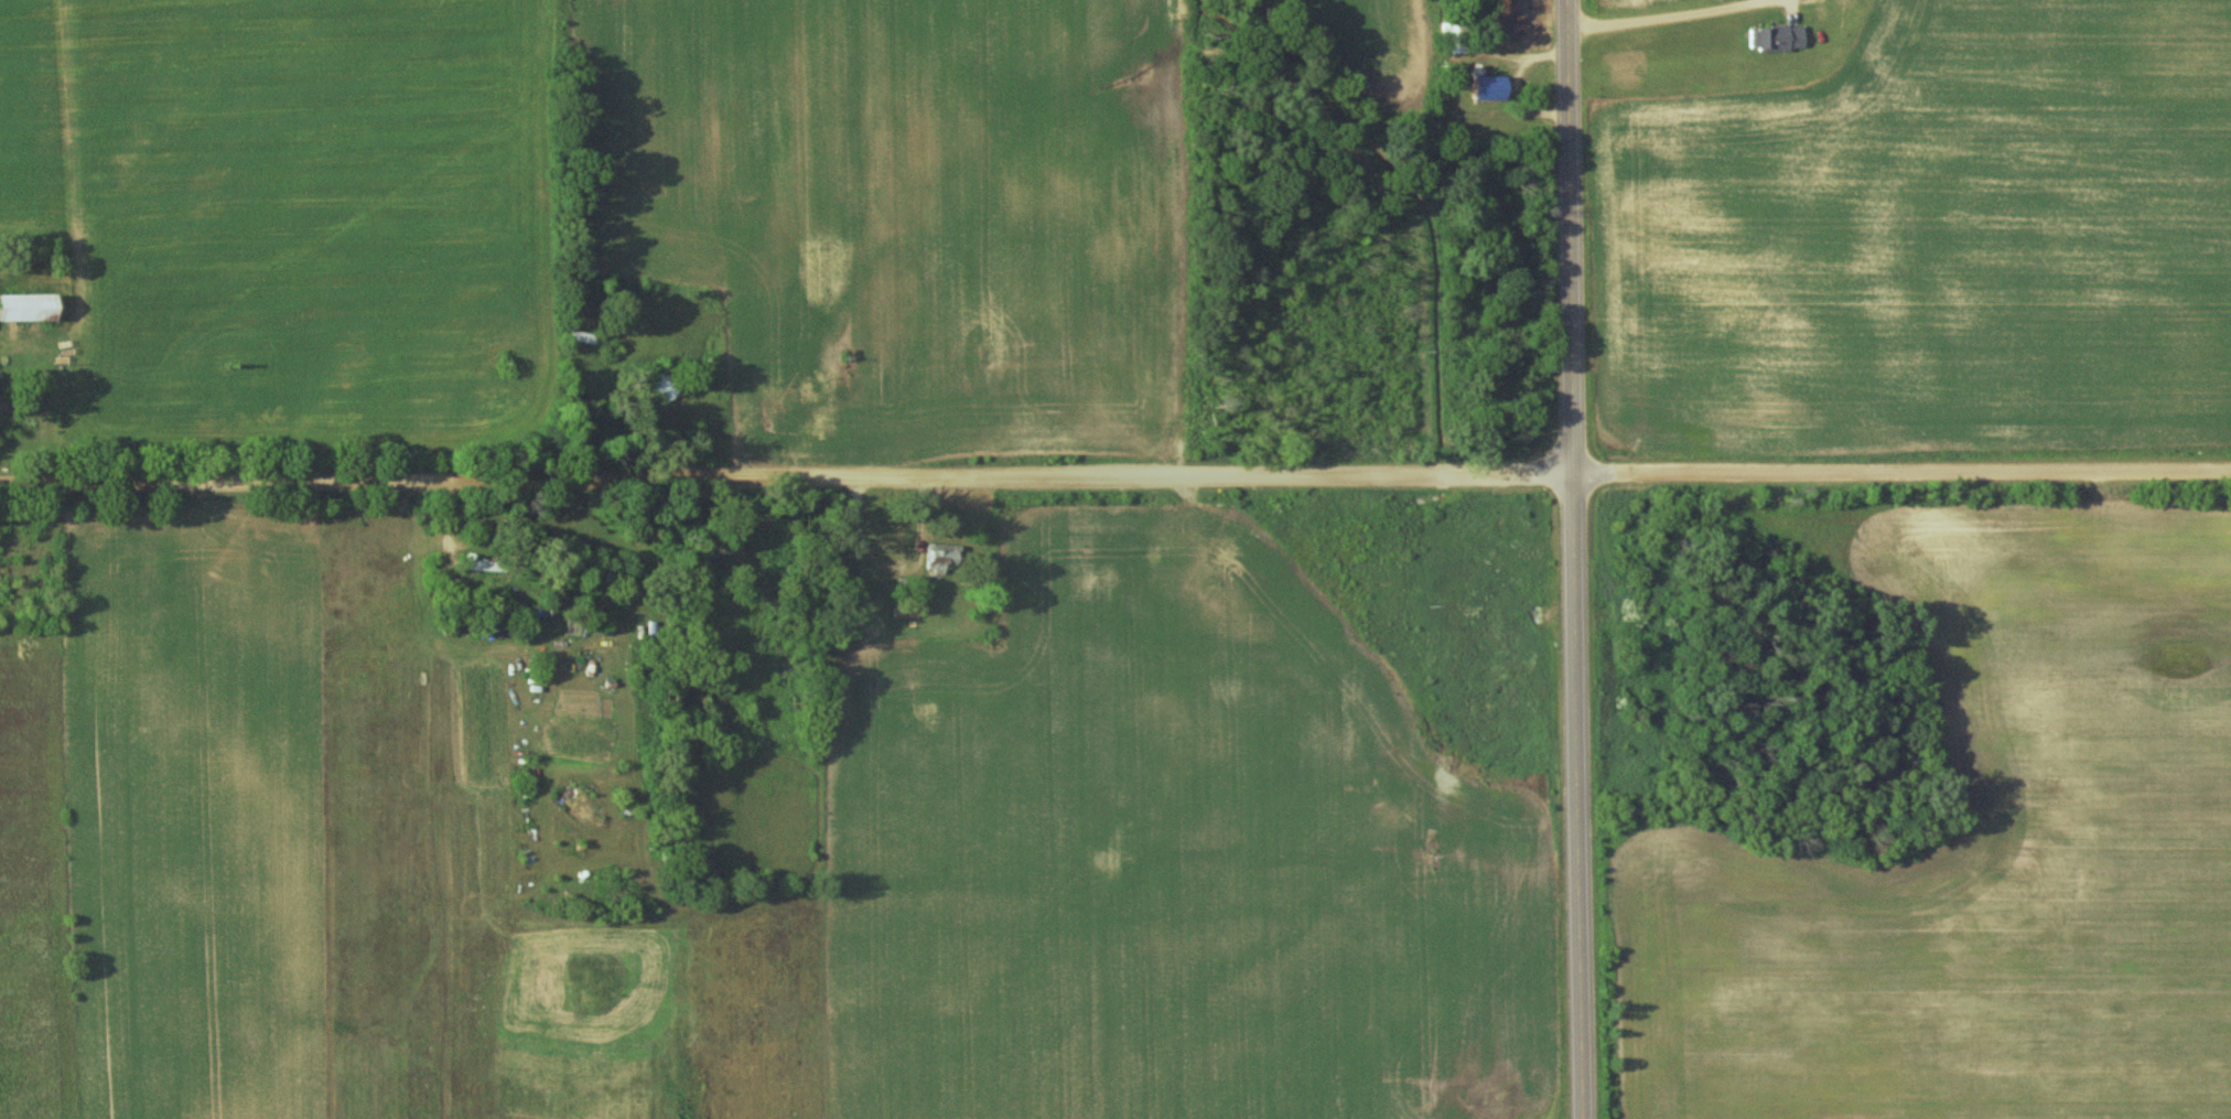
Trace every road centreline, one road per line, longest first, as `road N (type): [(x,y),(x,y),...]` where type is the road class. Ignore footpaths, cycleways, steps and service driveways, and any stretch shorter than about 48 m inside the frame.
road 1 (residential): [(2230,472),(0,485)]
road 2 (tertiary): [(1585,1118),(1569,0)]

